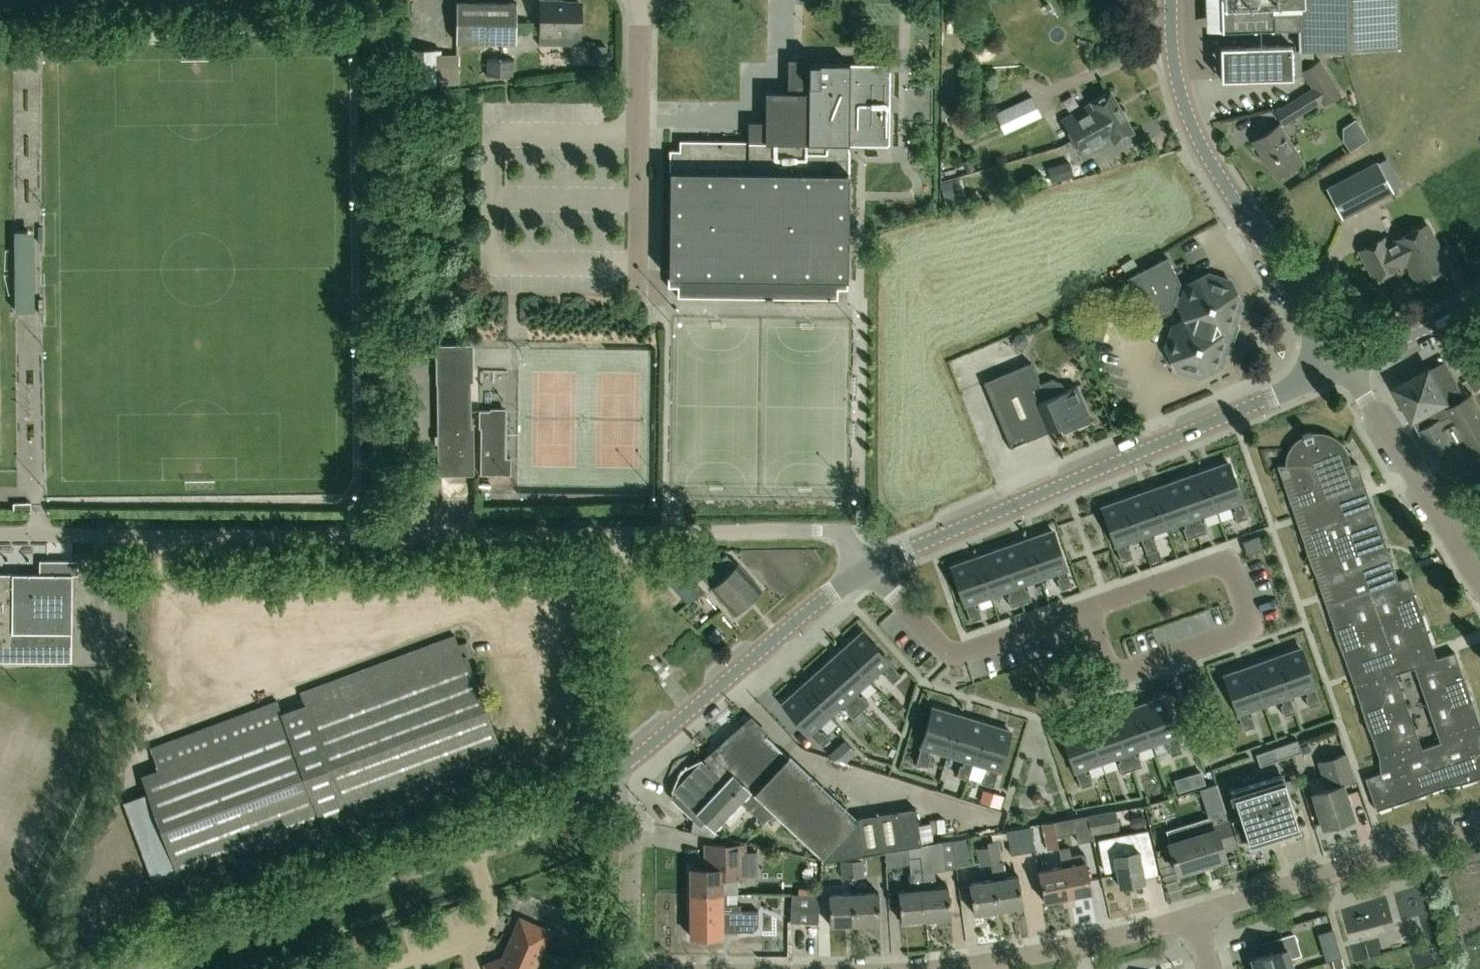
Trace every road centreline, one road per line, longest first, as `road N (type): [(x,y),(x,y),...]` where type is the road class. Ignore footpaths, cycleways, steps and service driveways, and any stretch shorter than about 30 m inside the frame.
road 1 (residential): [(870,566),(843,537),(821,530),(0,534)]
road 2 (tertiary): [(870,566),(1345,365)]
road 3 (tertiary): [(130,968),(517,825),(605,781)]
road 4 (tertiary): [(1345,365),(1196,132),(1175,68),(1170,0)]
road 5 (residential): [(1085,609),(1219,564),(1231,570),(1245,603),(1245,625),(1236,633),(1132,669),(1105,660)]
road 6 (tertiary): [(605,781),(870,566)]
road 7 (unclassified): [(640,0),(639,268),(657,290)]
road 8 (residential): [(1479,834),(1196,917)]
road 9 (residential): [(870,566),(951,650),(1085,609)]
road 10 (residential): [(1479,581),(1345,365)]
road 11 (residential): [(1196,917),(1080,950),(958,968)]
road 12 (residential): [(630,968),(631,824),(605,781)]
road 13 (tertiary): [(1345,365),(1479,301)]

